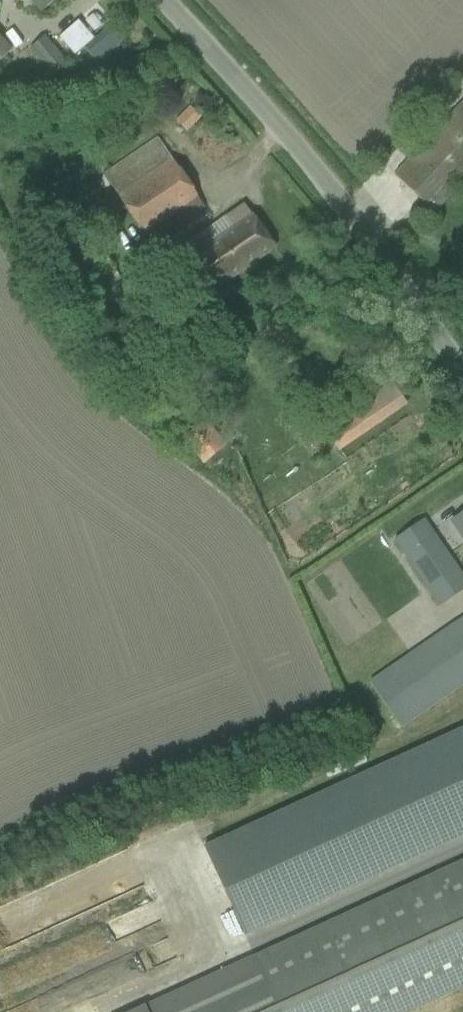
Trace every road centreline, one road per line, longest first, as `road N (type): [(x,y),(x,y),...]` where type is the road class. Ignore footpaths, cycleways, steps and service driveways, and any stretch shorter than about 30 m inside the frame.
road 1 (tertiary): [(462,374),(336,196),(162,0)]

